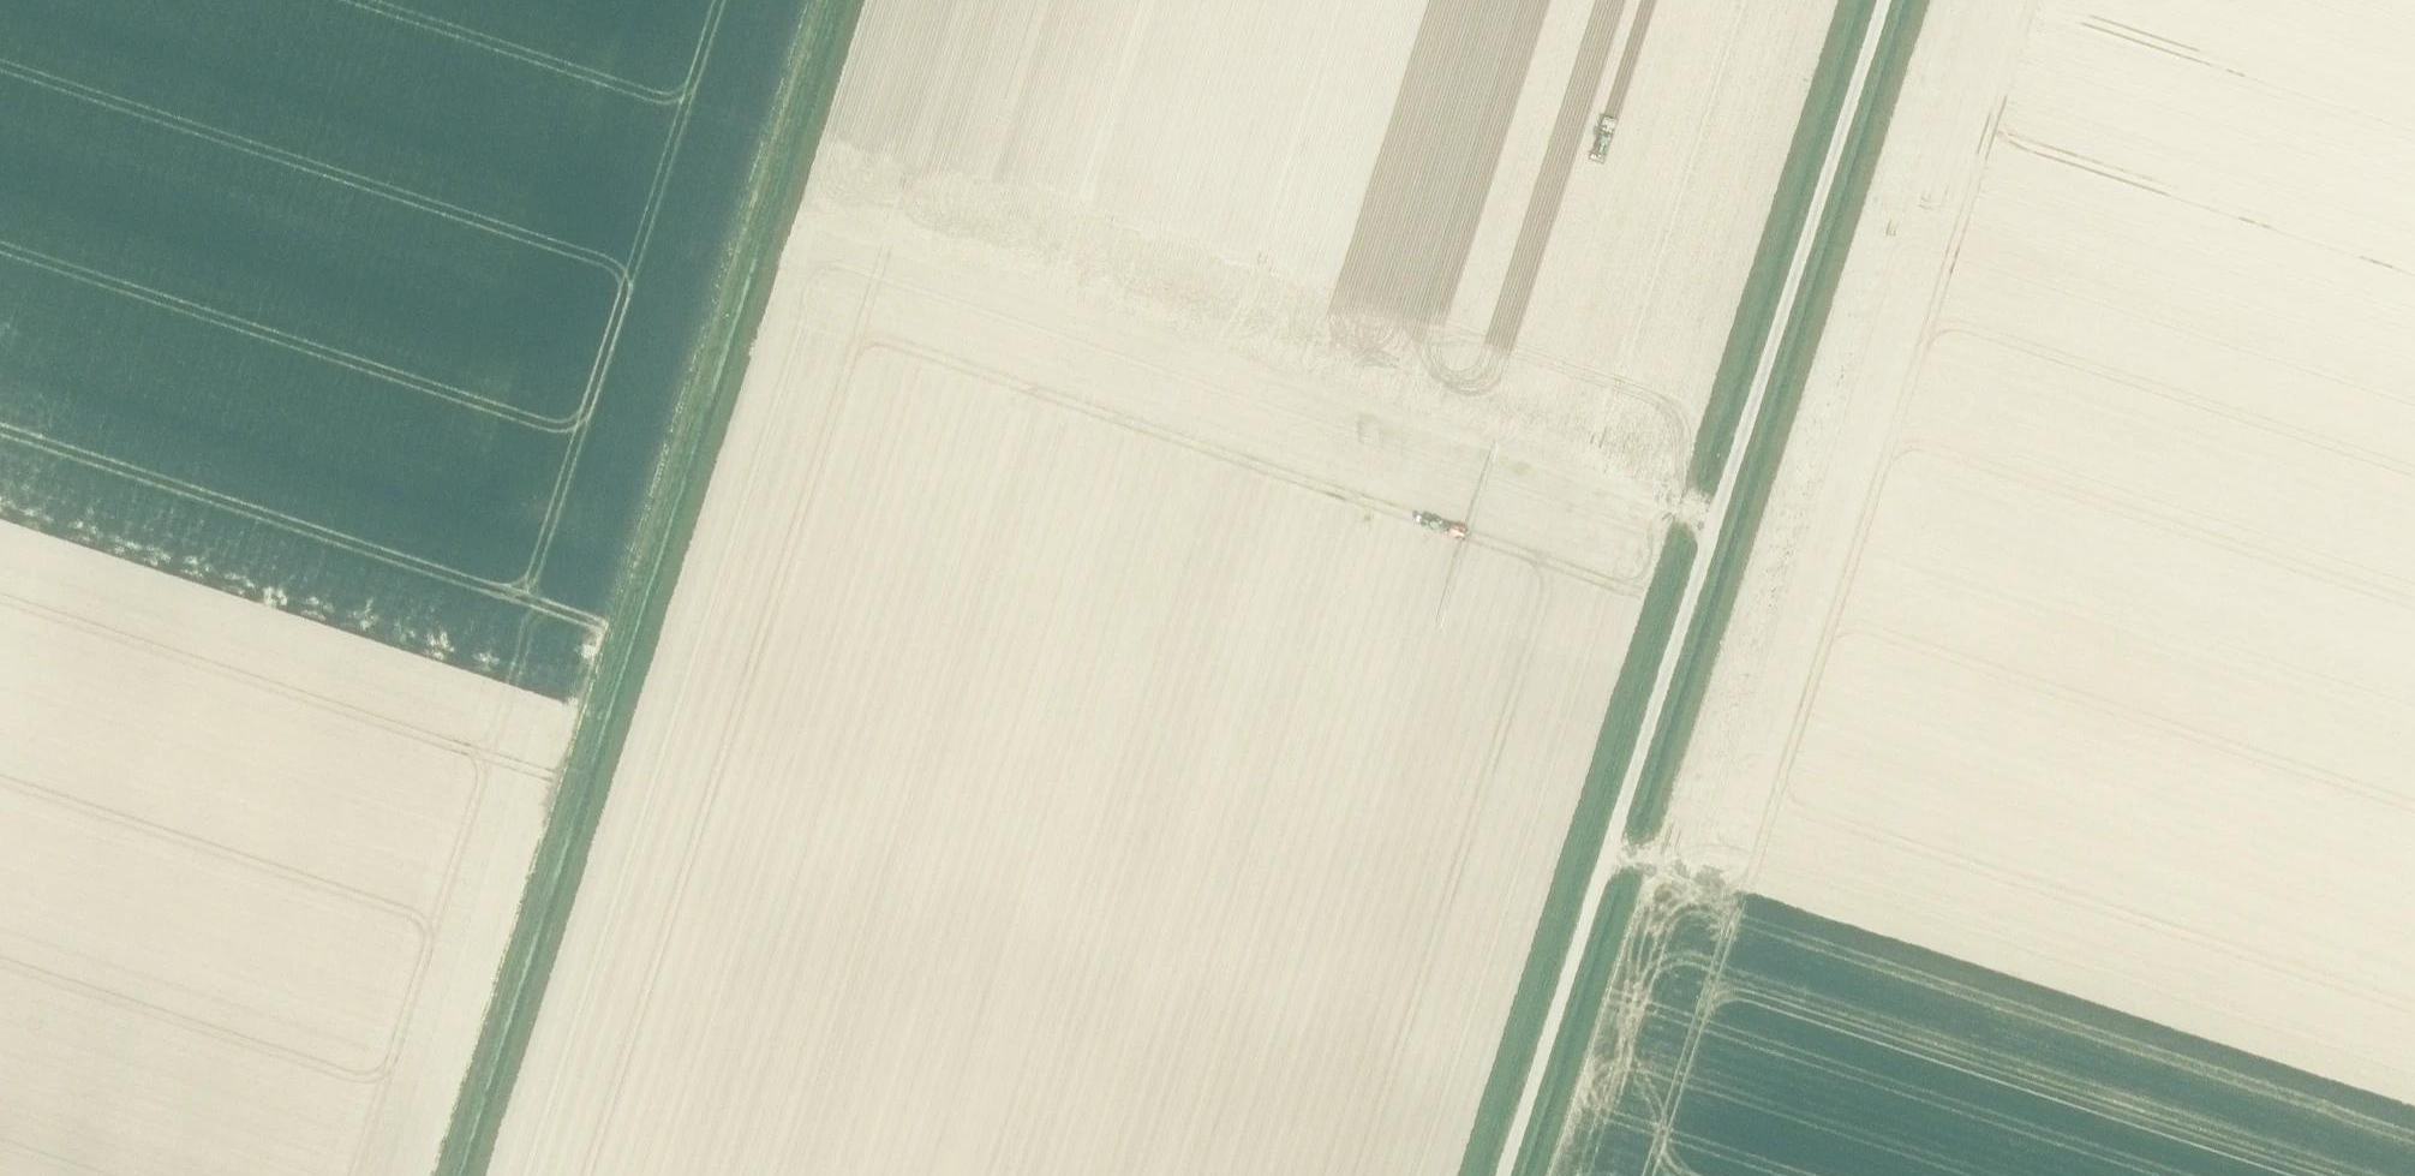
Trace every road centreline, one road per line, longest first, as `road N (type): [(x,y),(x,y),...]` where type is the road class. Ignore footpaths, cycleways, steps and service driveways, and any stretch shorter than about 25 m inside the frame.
road 1 (unclassified): [(1500,1175),(1882,0)]

